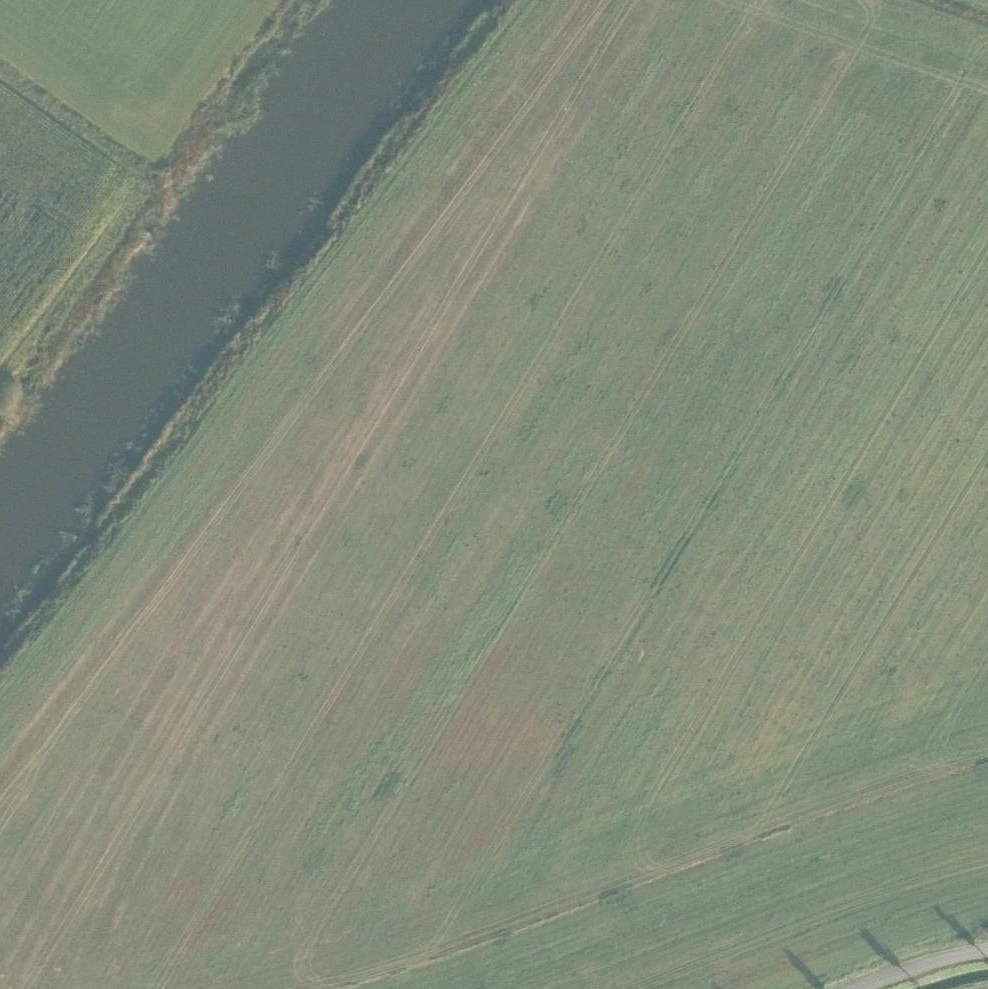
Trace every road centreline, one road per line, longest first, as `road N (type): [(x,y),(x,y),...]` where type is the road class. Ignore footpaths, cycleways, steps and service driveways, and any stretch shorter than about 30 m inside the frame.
road 1 (unclassified): [(872,988),(987,953)]

